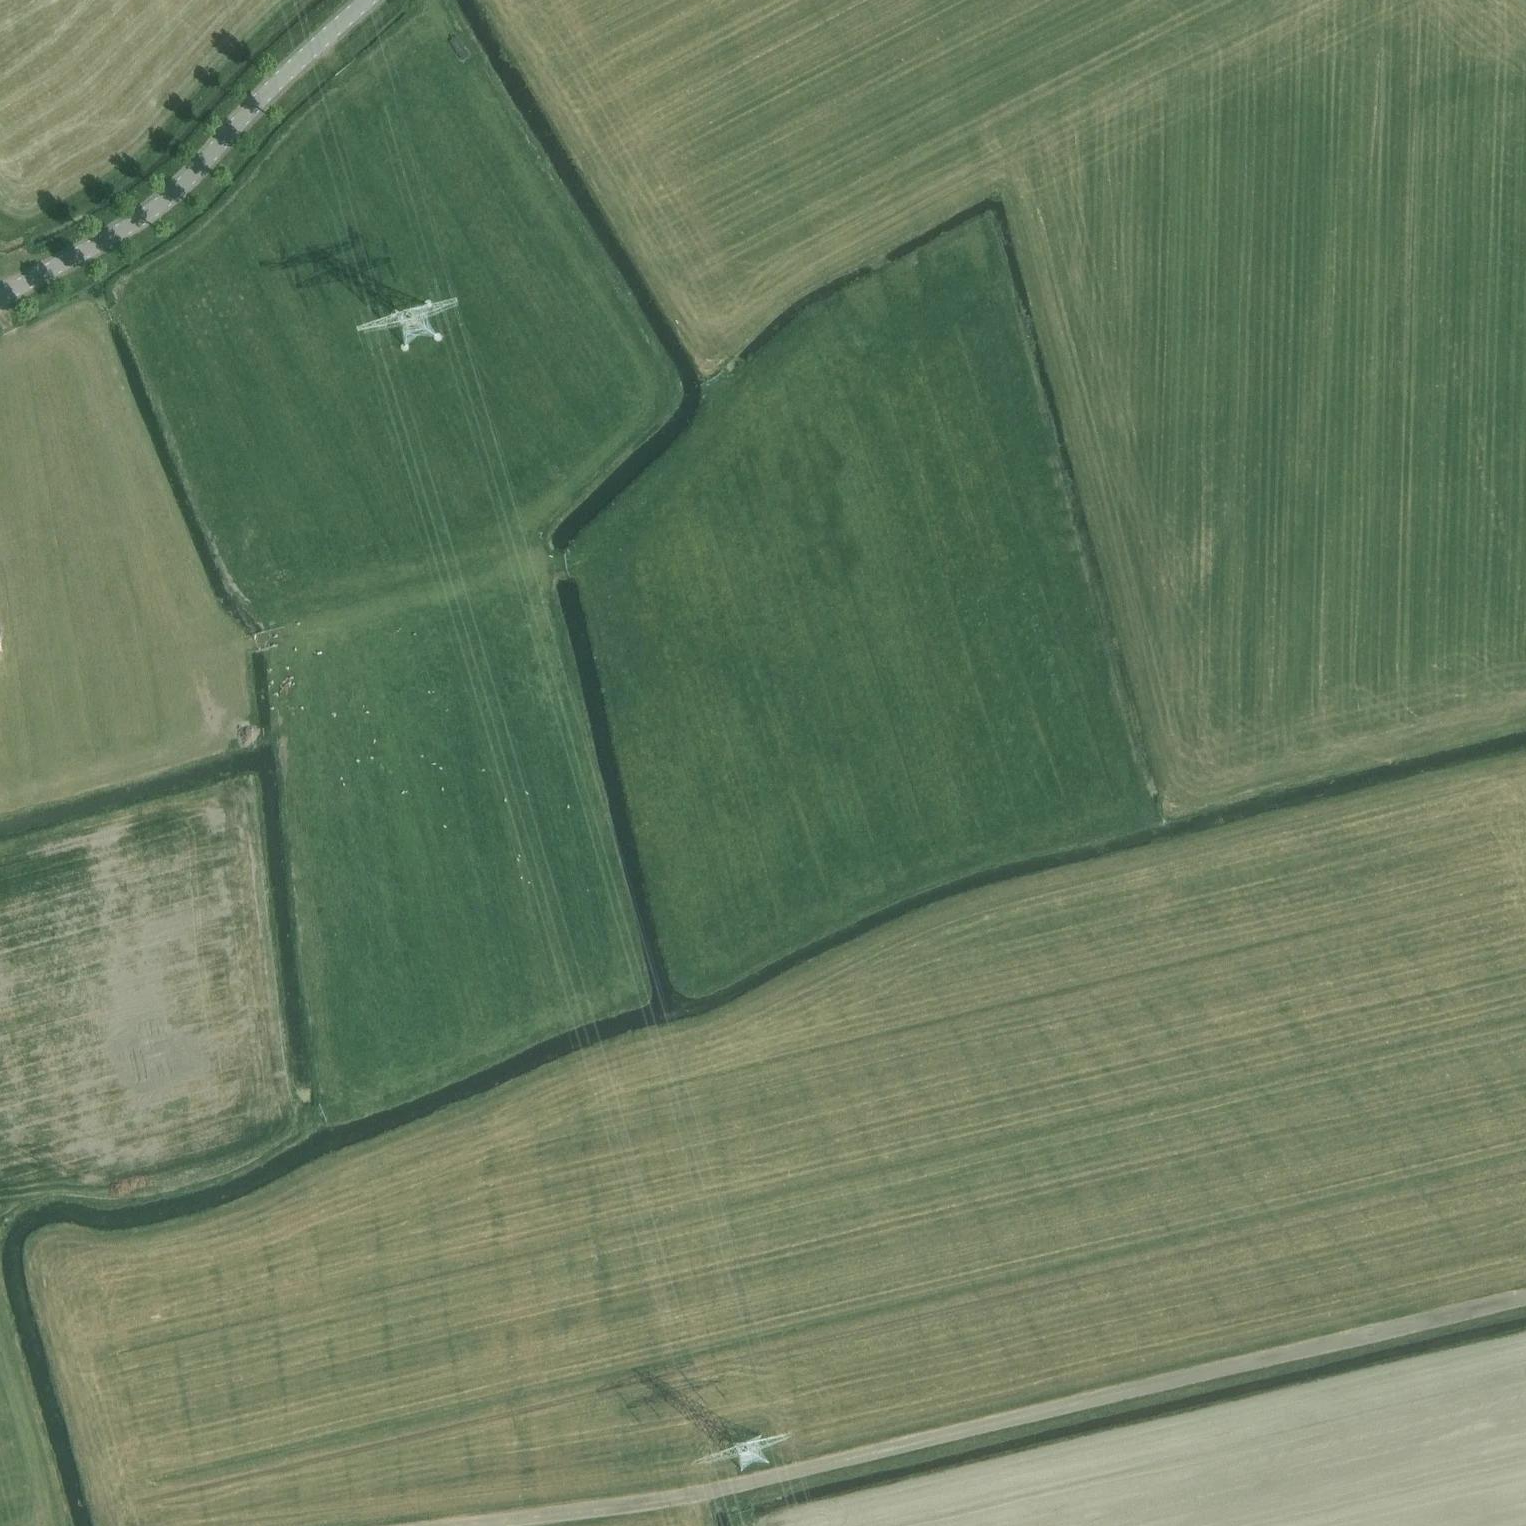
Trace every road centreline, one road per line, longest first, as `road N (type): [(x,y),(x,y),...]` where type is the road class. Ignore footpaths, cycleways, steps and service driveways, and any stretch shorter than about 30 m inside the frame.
road 1 (track): [(458,1525),(702,1493),(1525,1296)]
road 2 (tertiary): [(0,296),(161,203),(367,0)]

